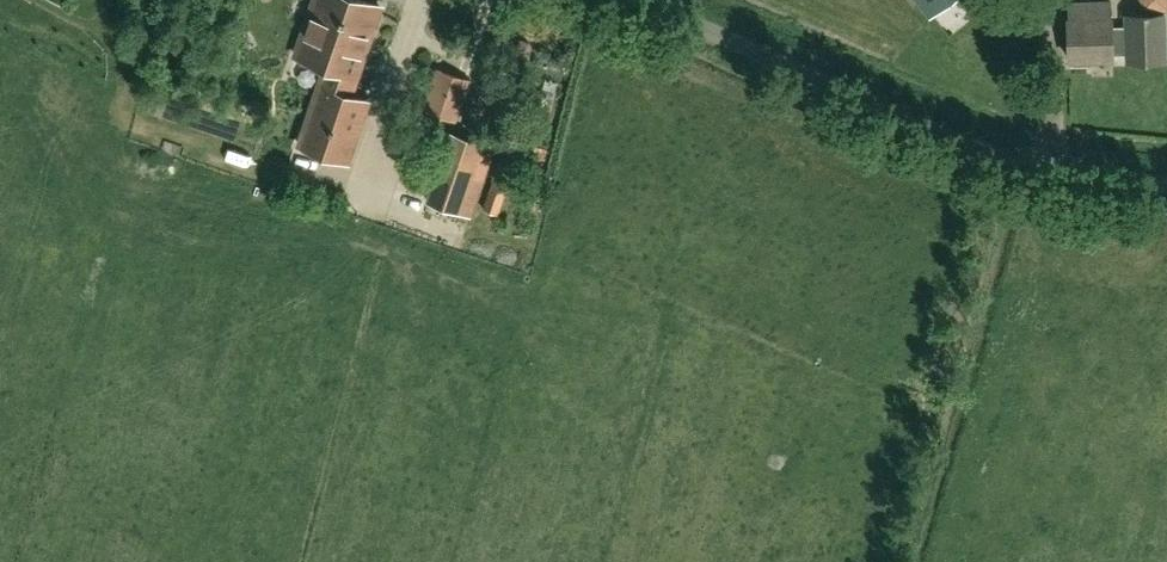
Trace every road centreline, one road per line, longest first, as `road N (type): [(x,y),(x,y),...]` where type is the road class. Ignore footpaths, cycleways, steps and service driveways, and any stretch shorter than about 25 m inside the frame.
road 1 (unclassified): [(1166,181),(991,154),(638,0)]

